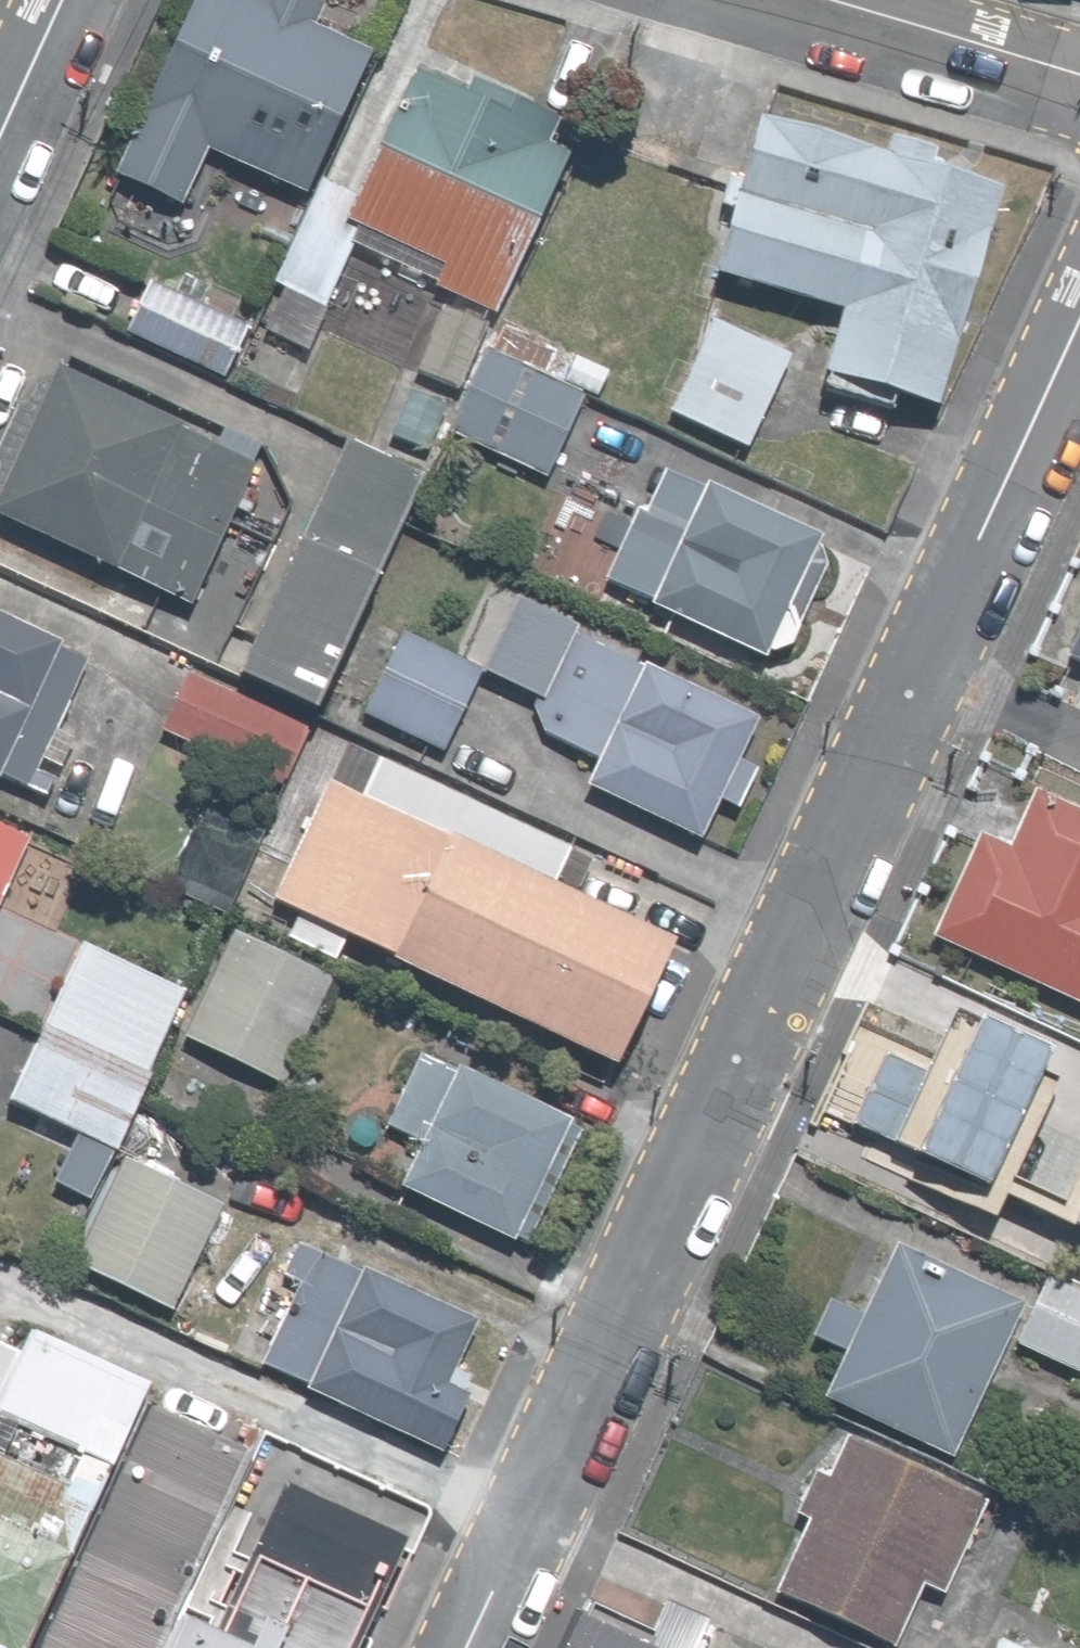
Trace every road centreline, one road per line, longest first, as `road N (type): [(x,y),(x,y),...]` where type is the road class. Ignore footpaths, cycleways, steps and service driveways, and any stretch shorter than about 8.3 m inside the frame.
road 1 (unclassified): [(1079,331),(467,1647)]
road 2 (residential): [(819,0),(1079,81)]
road 3 (unclassified): [(0,137),(63,0)]

